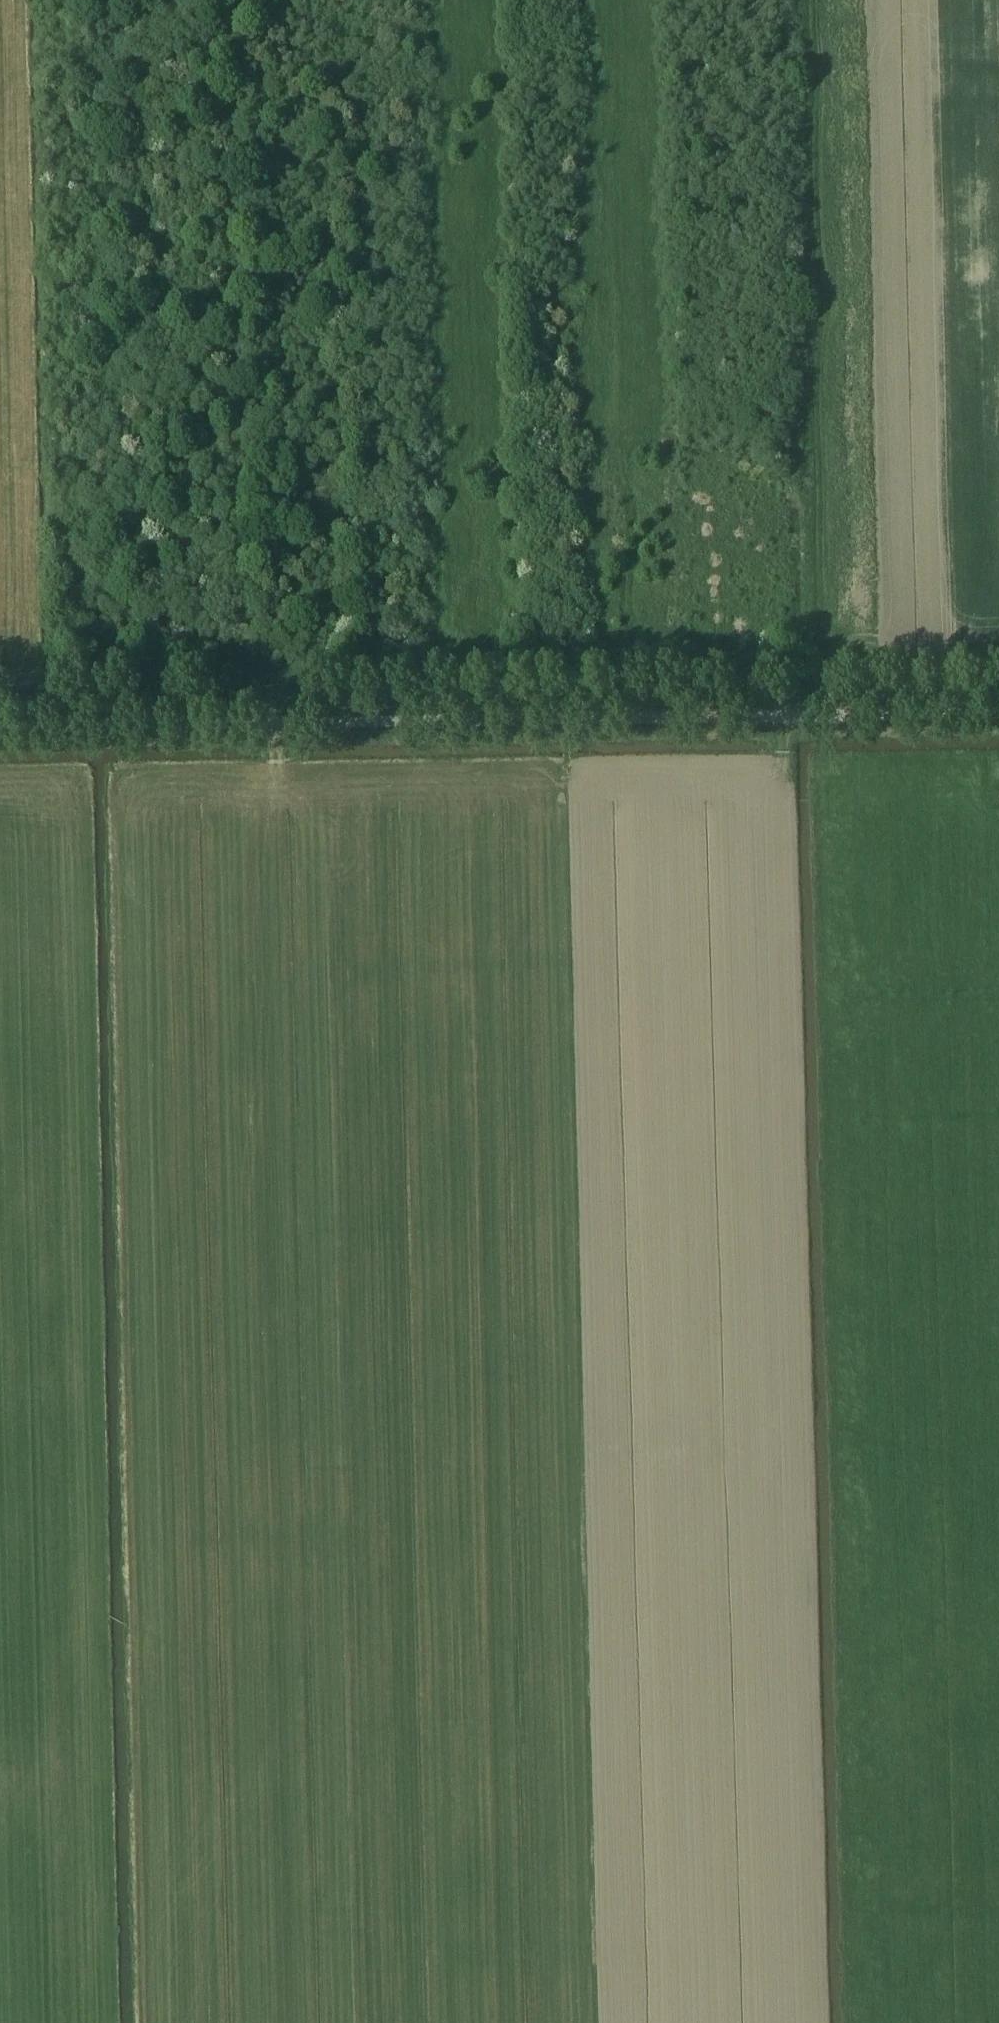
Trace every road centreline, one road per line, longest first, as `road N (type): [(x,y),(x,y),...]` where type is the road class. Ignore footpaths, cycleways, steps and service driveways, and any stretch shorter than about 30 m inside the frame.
road 1 (unclassified): [(0,728),(998,713)]

